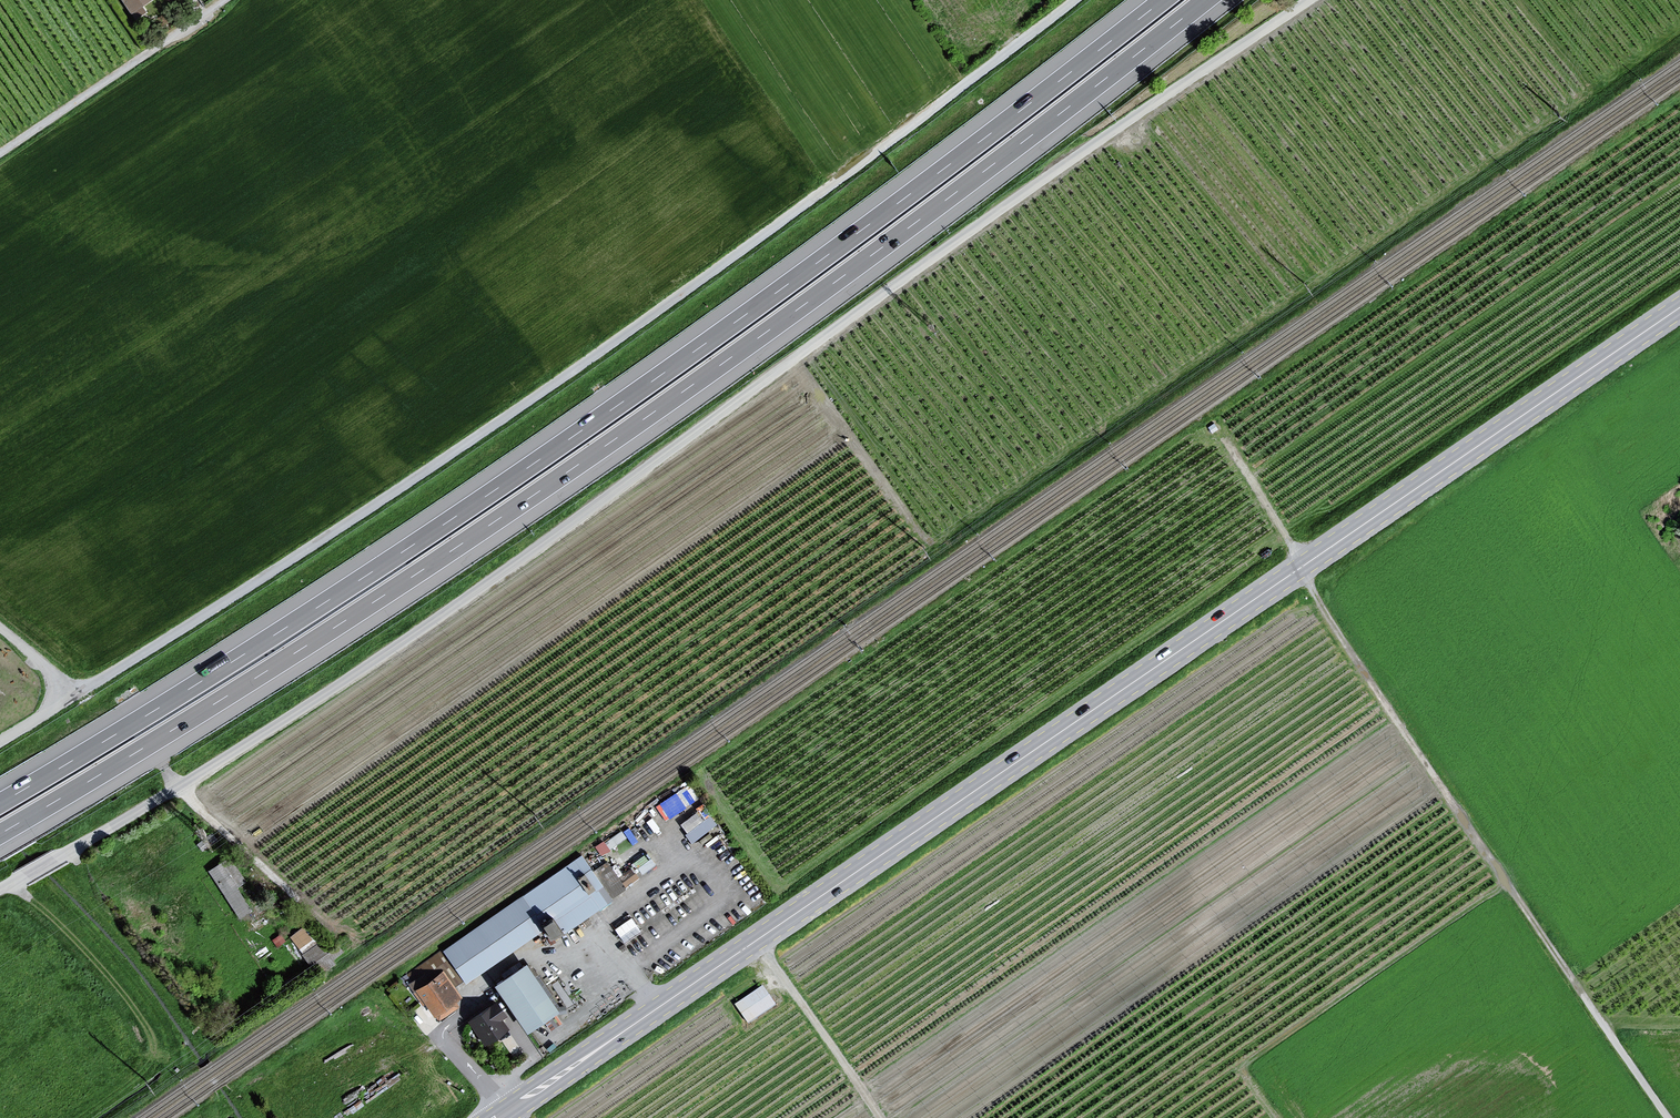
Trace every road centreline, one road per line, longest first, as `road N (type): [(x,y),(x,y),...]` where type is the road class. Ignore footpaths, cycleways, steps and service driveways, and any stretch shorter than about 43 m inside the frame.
road 1 (unclassified): [(1310,0),(996,213),(422,628),(179,788),(0,890)]
road 2 (motorway): [(0,835),(575,468),(953,196),(1206,0)]
road 3 (primary): [(1679,308),(502,1117)]
road 4 (motorway): [(1162,0),(823,258),(526,468),(0,803)]
road 5 (unclassified): [(0,741),(562,378),(1074,0)]
road 6 (track): [(1575,986),(1297,571)]
road 7 (unclassified): [(0,153),(225,0)]
road 8 (track): [(880,1117),(758,942)]
road 9 (track): [(796,358),(919,529)]
road 10 (track): [(179,788),(297,900)]
road 11 (unclassified): [(1667,1117),(1575,986)]

